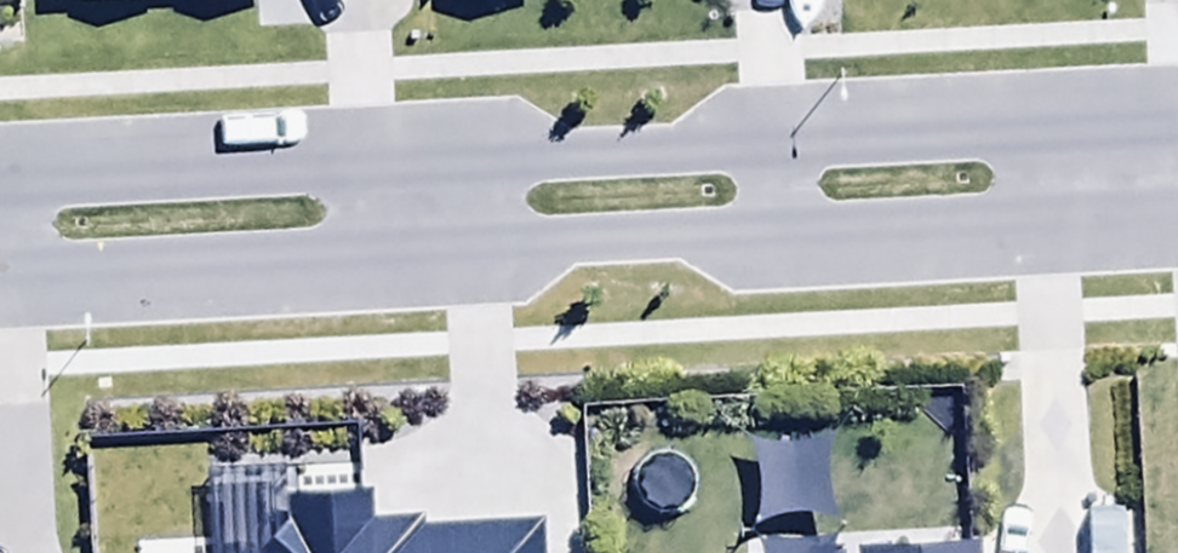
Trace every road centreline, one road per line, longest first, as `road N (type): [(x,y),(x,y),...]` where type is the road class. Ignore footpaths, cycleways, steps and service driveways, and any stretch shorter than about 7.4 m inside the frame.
road 1 (residential): [(1177,211),(0,273)]
road 2 (residential): [(0,183),(1177,121)]

